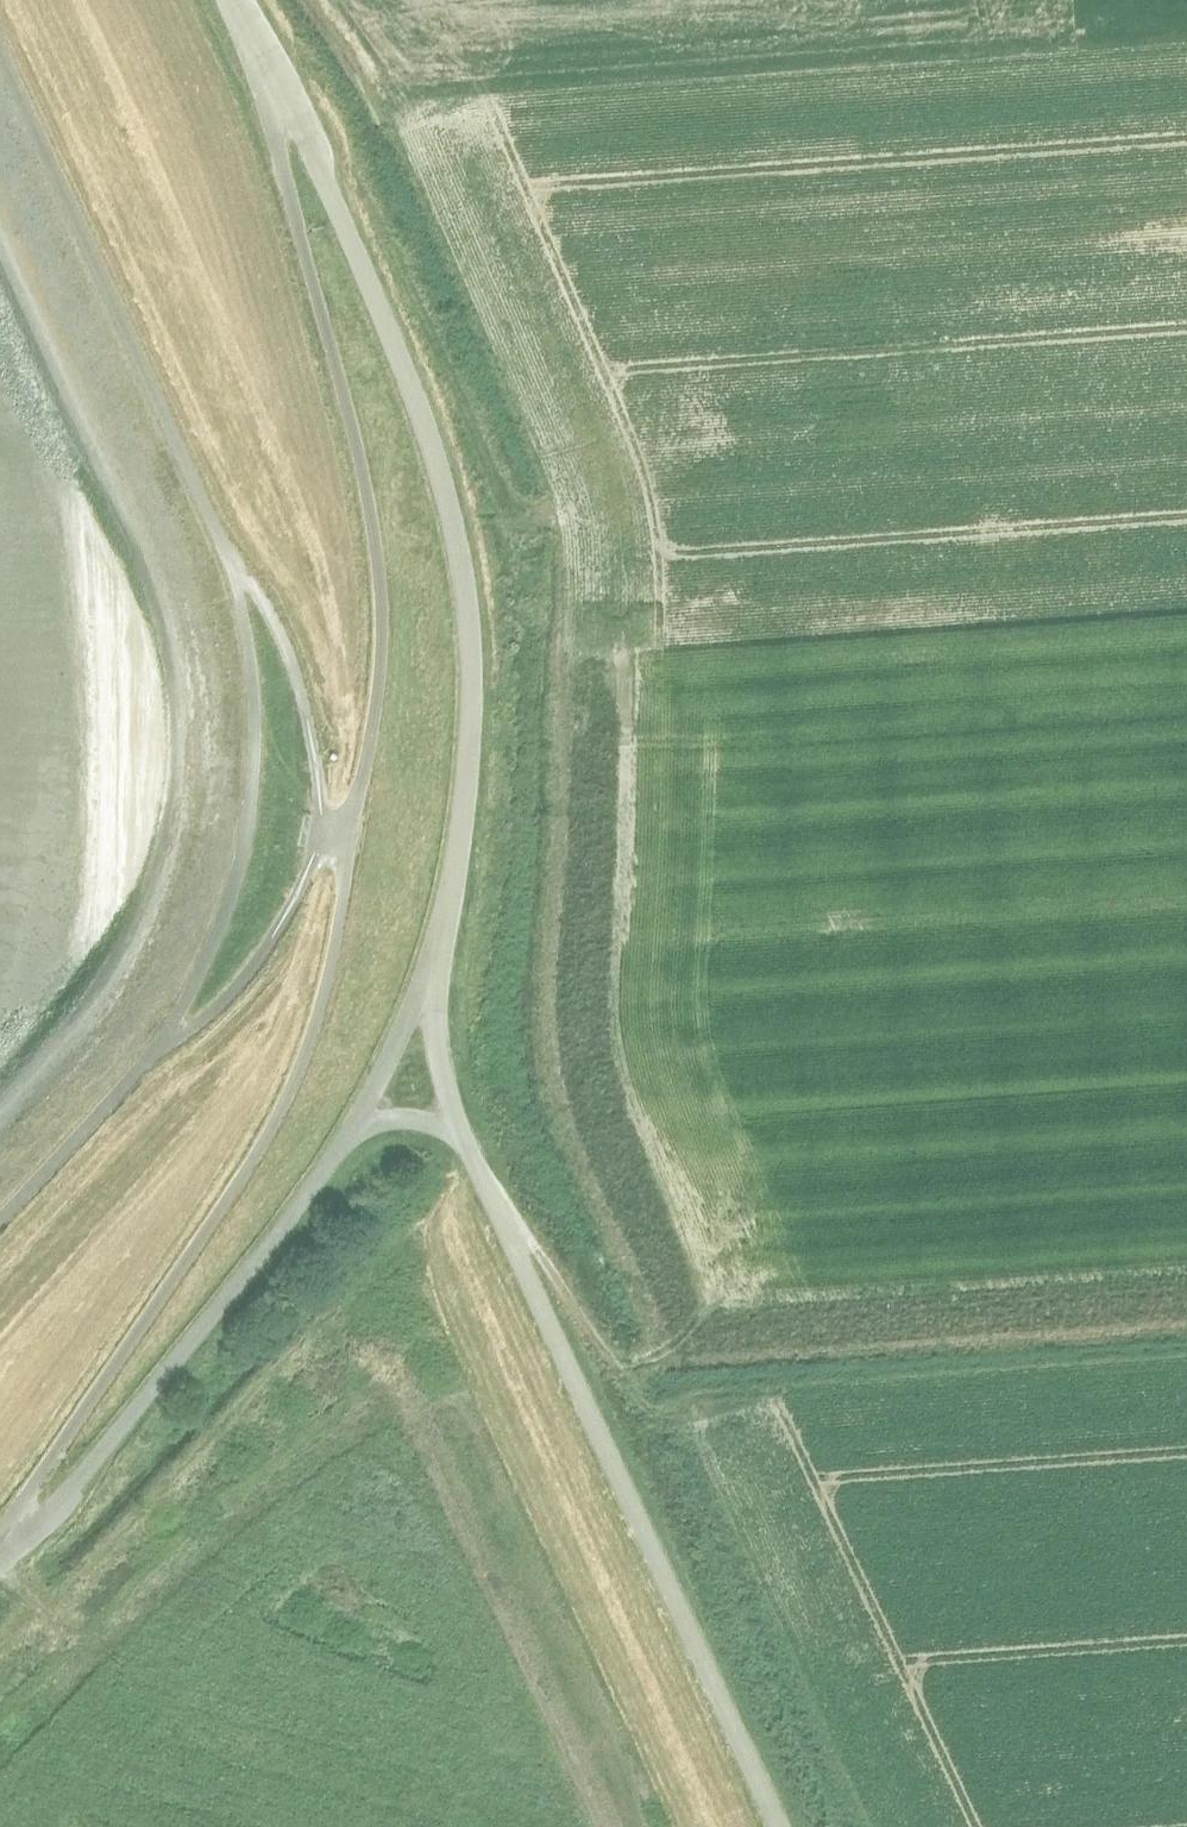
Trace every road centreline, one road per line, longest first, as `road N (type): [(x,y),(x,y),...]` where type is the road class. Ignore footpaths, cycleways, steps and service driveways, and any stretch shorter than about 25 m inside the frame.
road 1 (unclassified): [(15,1541),(32,1487),(243,1177),(300,1073),(331,974),(366,766),(383,660),(378,548),(360,450),(276,136),(264,56)]
road 2 (tertiary): [(429,977),(460,860),(474,734),(457,539),(386,309),(264,56)]
road 3 (unclassified): [(777,1826),(464,1127)]
road 4 (tertiary): [(15,1541),(72,1490),(362,1125)]
road 5 (tertiary): [(362,1125),(429,977)]
road 6 (unclassified): [(464,1127),(429,977)]

